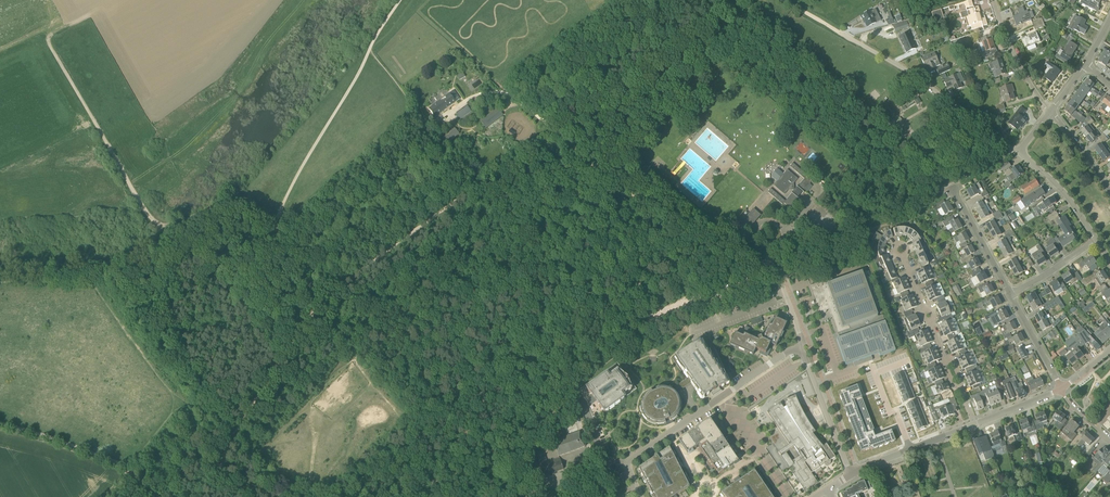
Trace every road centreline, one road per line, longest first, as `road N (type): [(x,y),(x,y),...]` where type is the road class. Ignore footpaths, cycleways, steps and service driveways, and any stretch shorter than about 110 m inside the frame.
road 1 (track): [(272,227),(232,207),(173,225),(153,221),(49,44),(72,23)]
road 2 (track): [(327,292),(554,130)]
road 3 (track): [(370,49),(404,93),(404,119),(272,227)]
road 4 (residential): [(638,496),(624,464),(798,350)]
road 5 (track): [(0,422),(163,478),(207,481)]
road 6 (track): [(272,227),(370,49)]
road 7 (track): [(720,14),(554,130)]
road 8 (unclassified): [(974,425),(899,247)]
road 9 (track): [(708,236),(602,174),(554,130)]
road 10 (track): [(230,436),(327,292)]
road 11 (unclassified): [(798,350),(801,336),(777,277),(708,236)]
road 12 (track): [(909,72),(783,0)]
road 13 (residential): [(1019,153),(909,72)]
road 14 (residential): [(850,474),(798,350)]
road 15 (track): [(439,121),(494,92),(554,130)]
road 16 (residential): [(1050,113),(995,0)]
road 17 (residential): [(1011,295),(952,186)]

